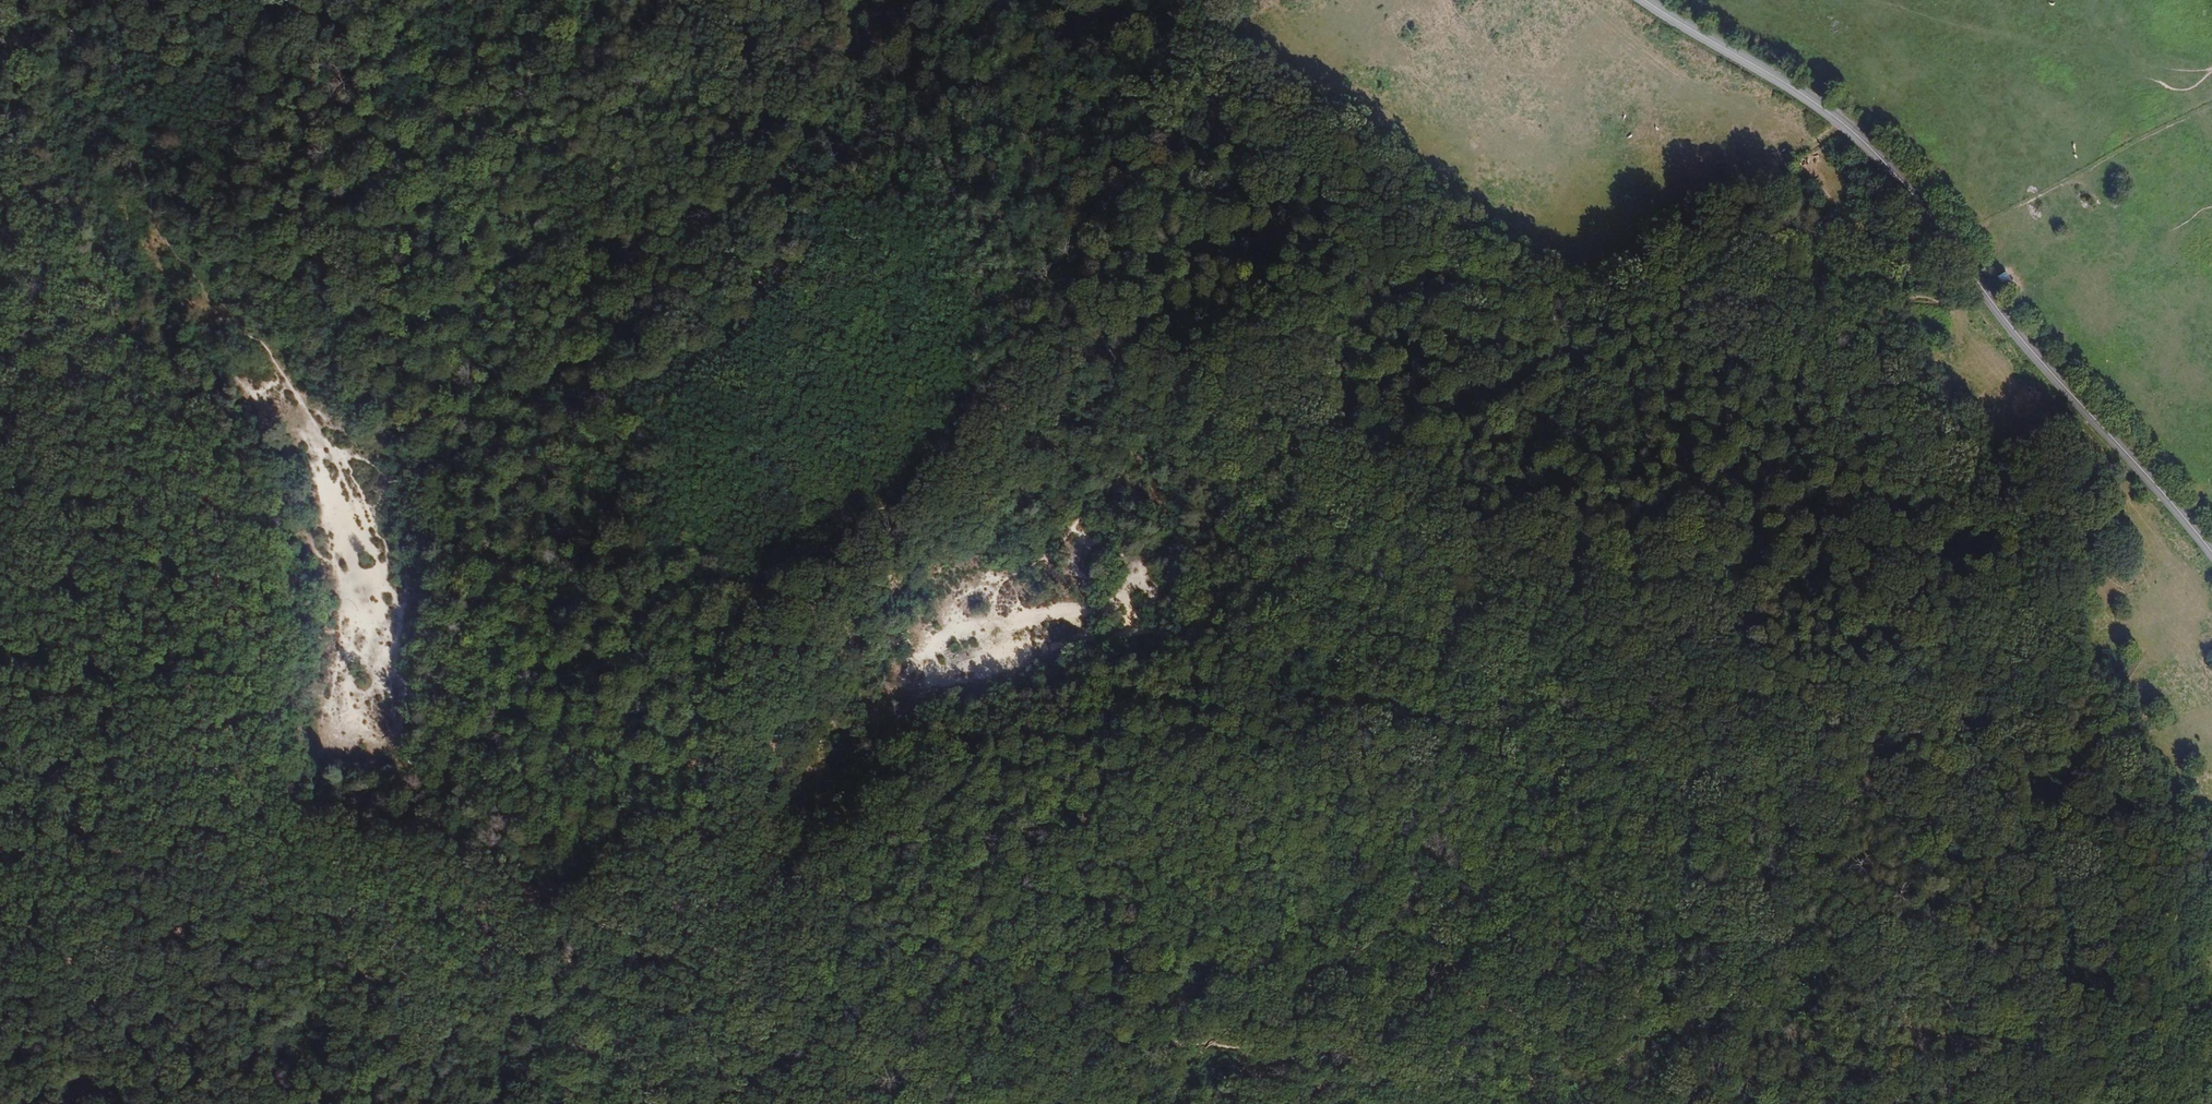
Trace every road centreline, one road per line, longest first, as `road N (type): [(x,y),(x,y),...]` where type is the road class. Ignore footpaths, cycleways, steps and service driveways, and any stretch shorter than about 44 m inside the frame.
road 1 (tertiary): [(2211,552),(2013,329),(1870,147),(1806,96),(1645,0)]
road 2 (track): [(1307,653),(1398,686),(1469,736),(1549,822),(1637,960),(1640,987),(1631,1012),(1513,1098)]
road 3 (track): [(235,321),(182,264),(157,222),(146,118),(120,0)]
road 4 (track): [(1513,1098),(1344,1075),(1277,1051),(1181,1043)]

